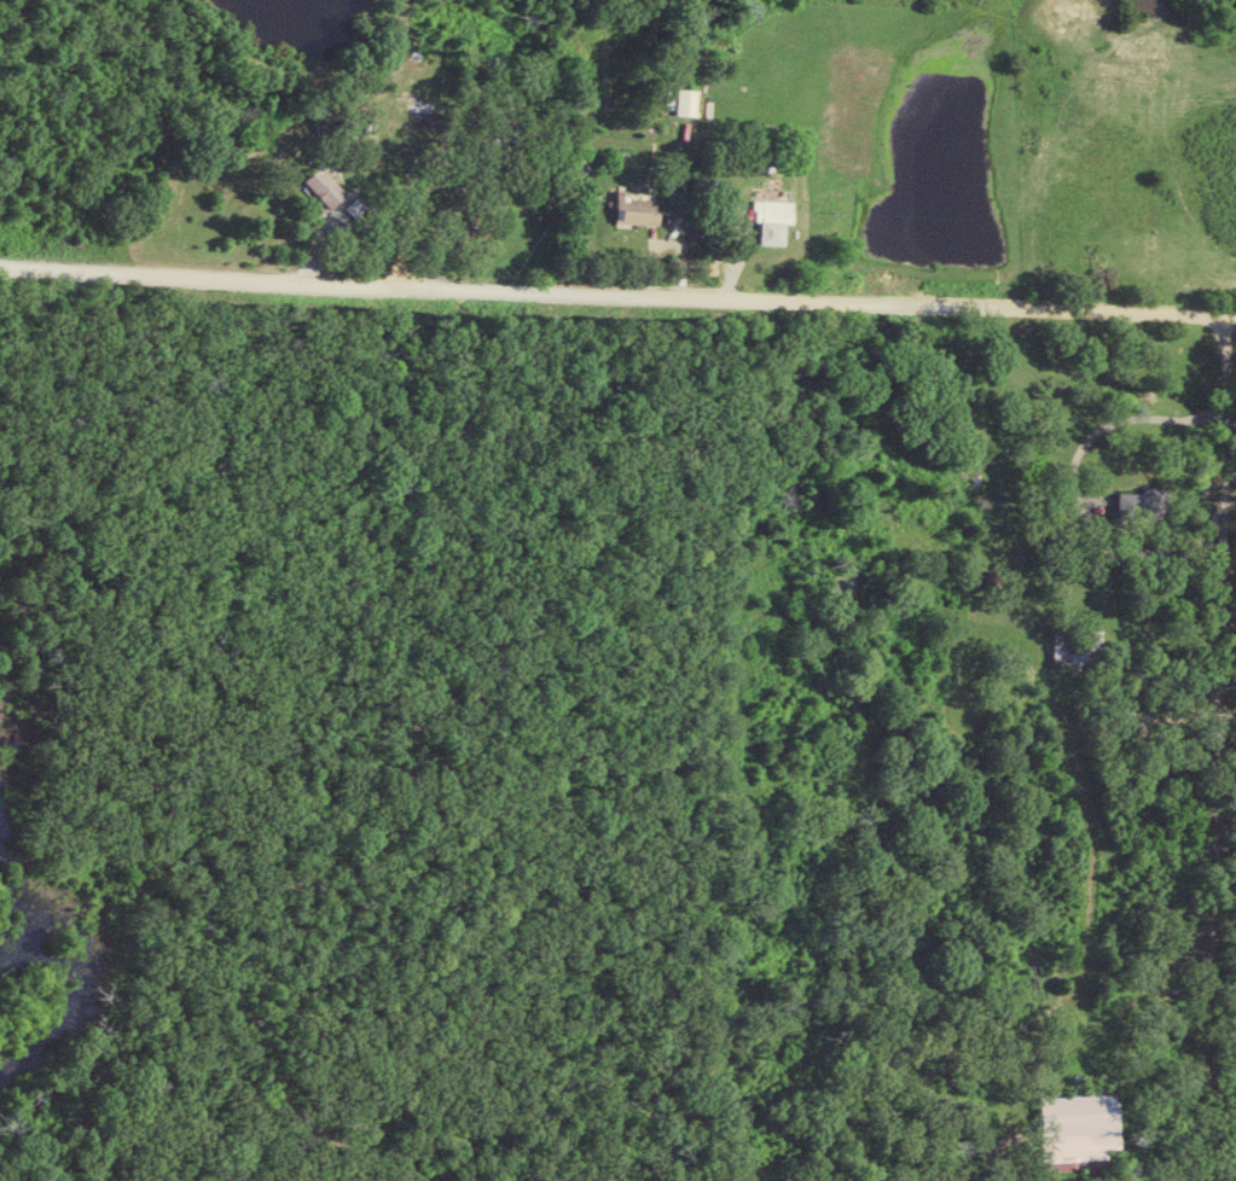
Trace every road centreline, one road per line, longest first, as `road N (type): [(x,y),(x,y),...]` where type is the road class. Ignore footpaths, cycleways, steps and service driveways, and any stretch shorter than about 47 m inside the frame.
road 1 (residential): [(0,269),(1235,319)]

